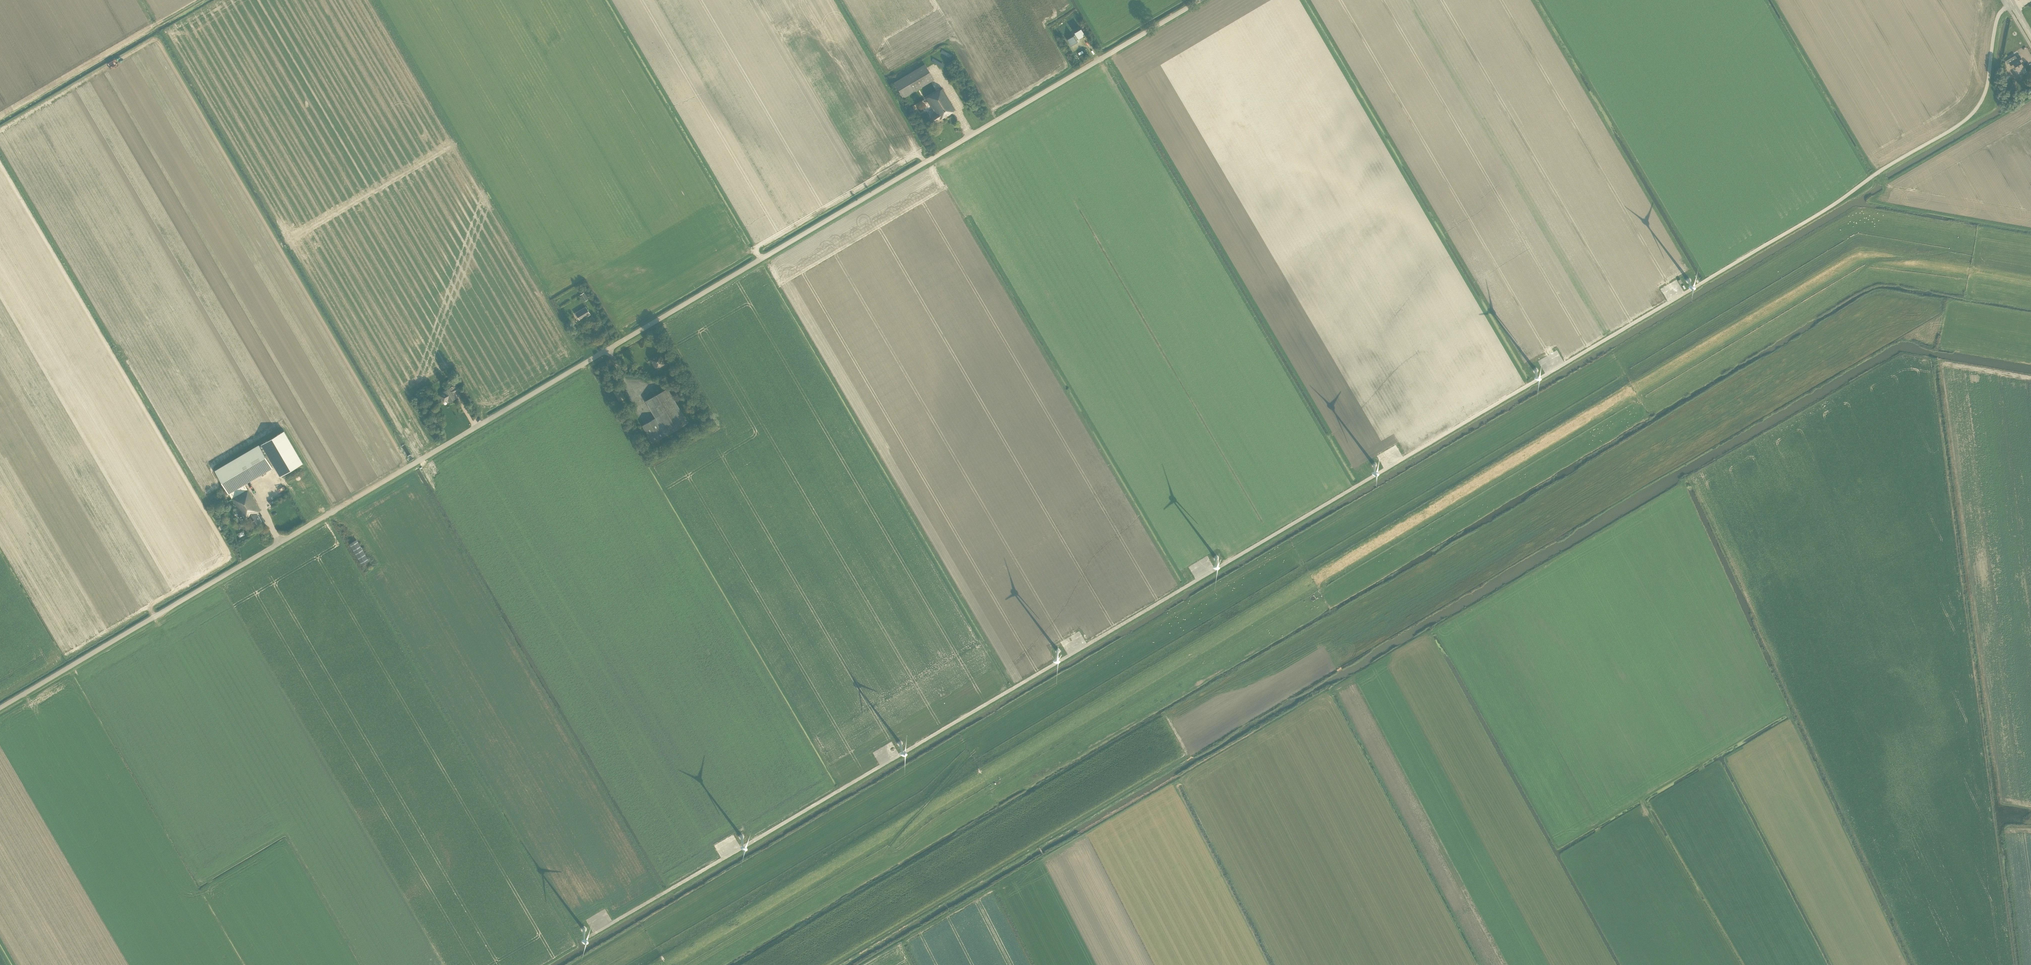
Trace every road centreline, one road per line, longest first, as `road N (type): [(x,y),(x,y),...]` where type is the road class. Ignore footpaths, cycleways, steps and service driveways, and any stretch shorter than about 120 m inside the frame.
road 1 (unclassified): [(0,708),(1201,0)]

